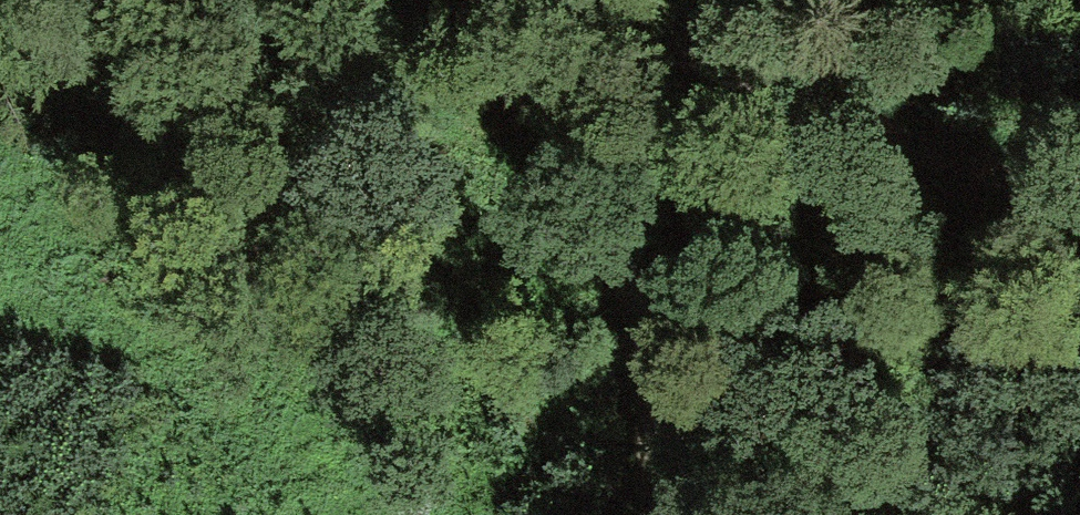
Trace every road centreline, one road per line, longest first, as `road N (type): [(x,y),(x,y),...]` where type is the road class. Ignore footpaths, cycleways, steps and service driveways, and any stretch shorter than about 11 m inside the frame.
road 1 (track): [(1079,209),(512,0)]
road 2 (track): [(639,514),(653,437),(629,284),(573,139),(413,0)]

